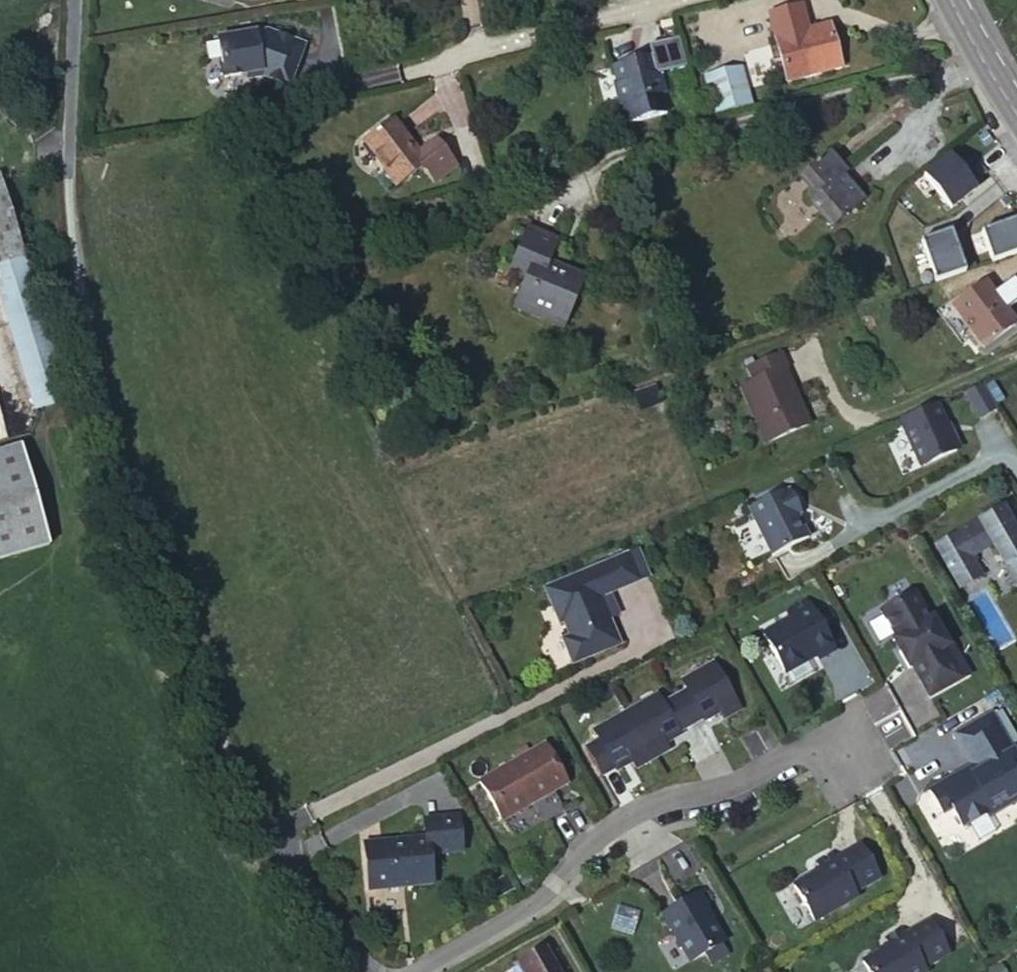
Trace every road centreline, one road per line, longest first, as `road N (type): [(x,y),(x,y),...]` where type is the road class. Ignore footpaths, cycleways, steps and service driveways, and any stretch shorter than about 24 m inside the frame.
road 1 (residential): [(417,971),(530,903),(581,845),(635,808),(795,758),(850,762)]
road 2 (residential): [(394,70),(661,0)]
road 3 (residential): [(366,971),(271,844)]
road 4 (residential): [(69,150),(75,0)]
road 5 (tertiary): [(949,0),(1016,118)]

